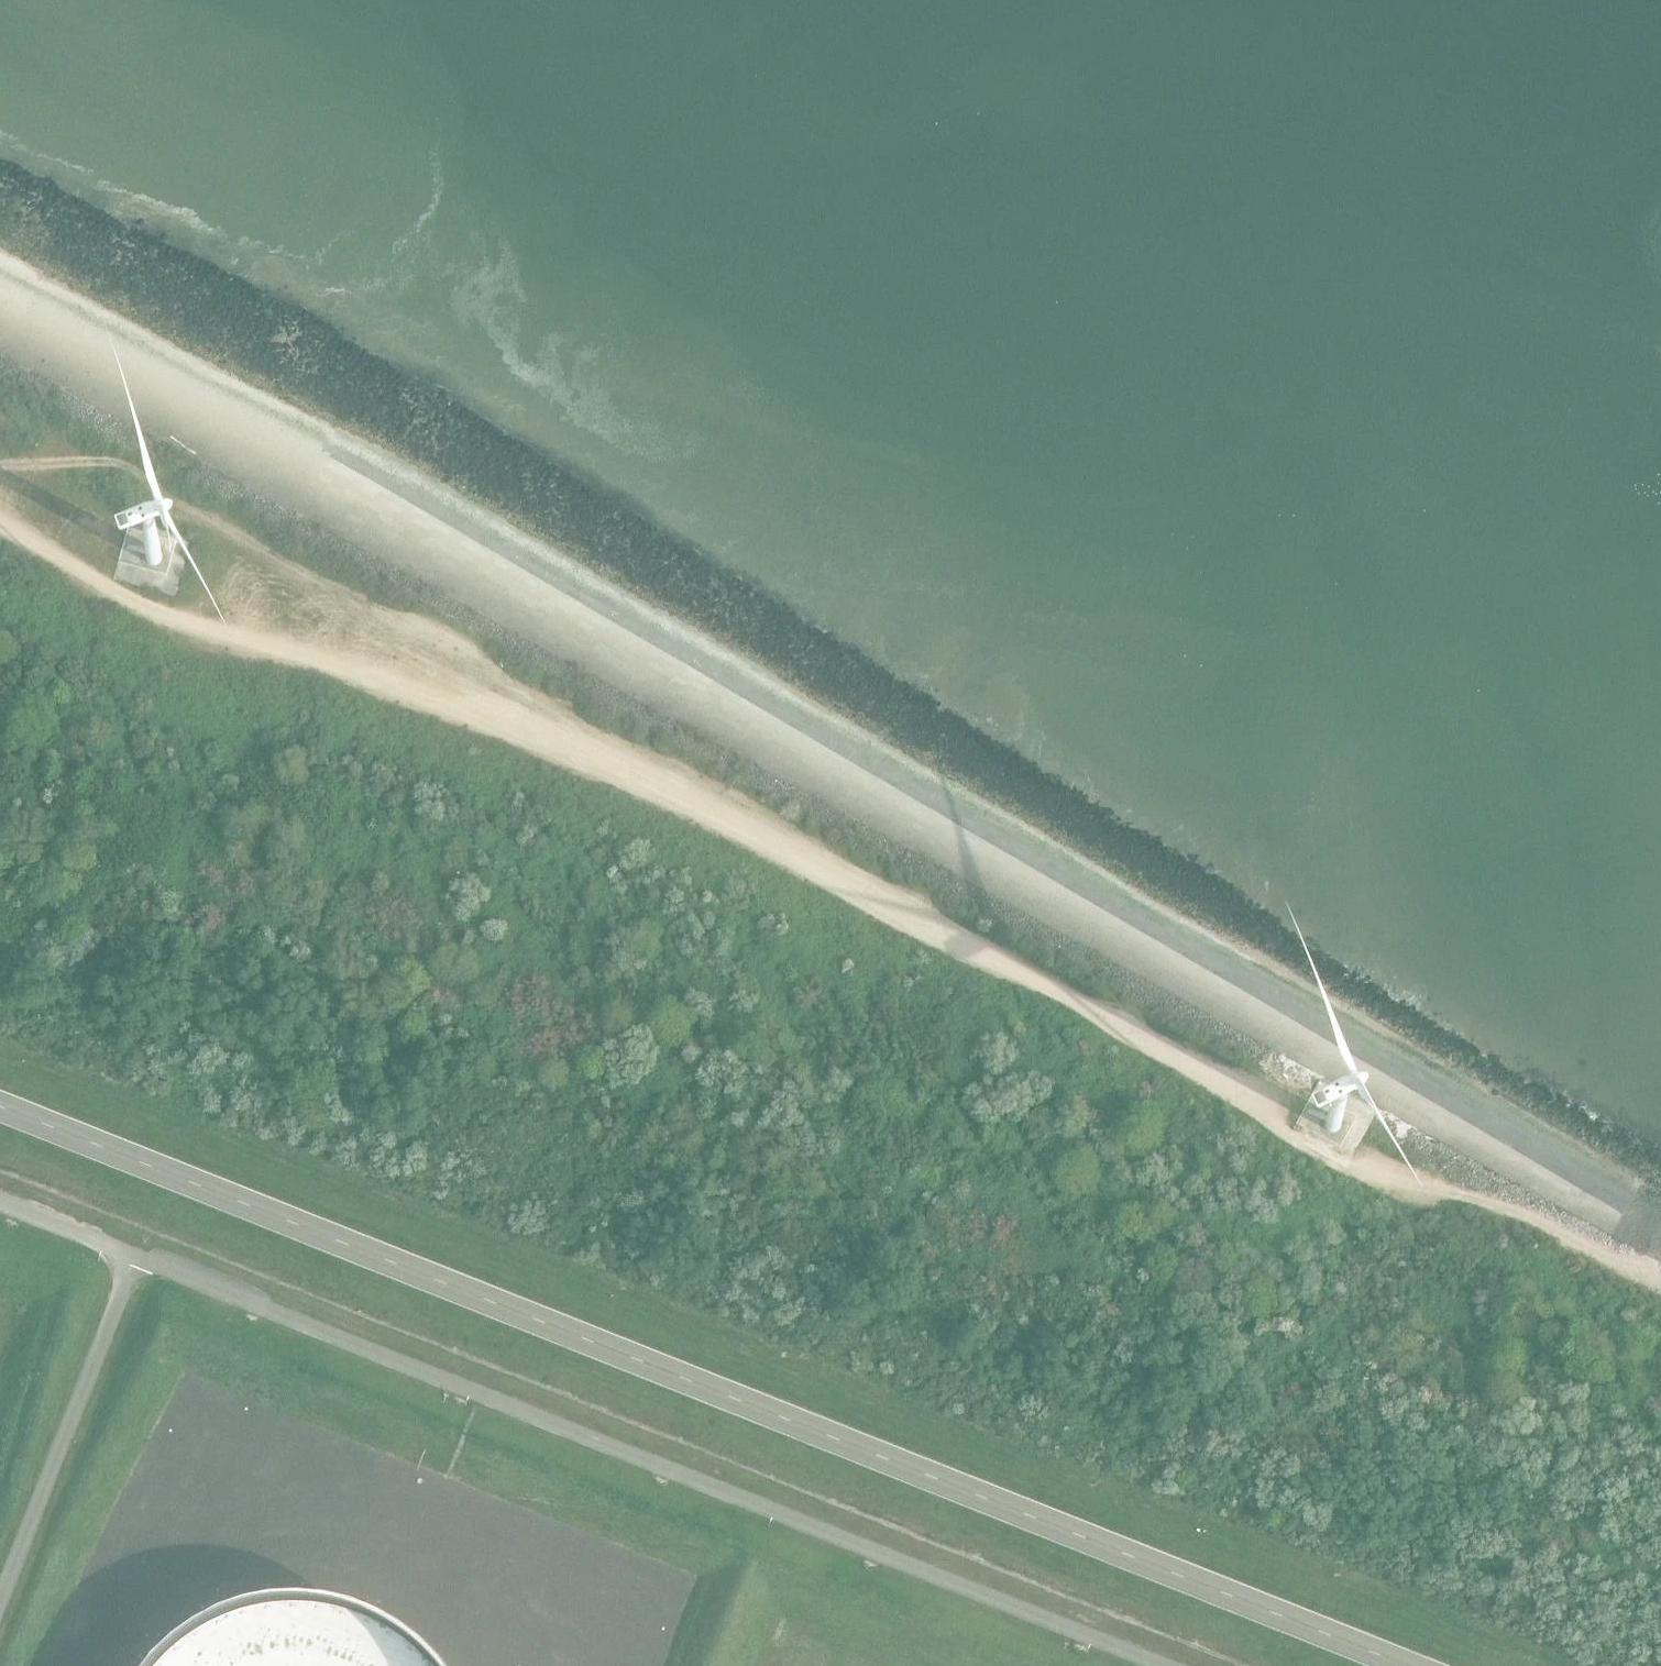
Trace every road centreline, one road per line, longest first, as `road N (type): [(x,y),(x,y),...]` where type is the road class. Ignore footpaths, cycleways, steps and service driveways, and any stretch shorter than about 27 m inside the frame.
road 1 (track): [(0,522),(64,568),(210,635),(549,722),(1160,1047),(1348,1154),(1381,1187),(1436,1198),(1487,1196),(1660,1277)]
road 2 (track): [(549,722),(444,639),(263,551),(164,487),(93,464),(0,467)]

